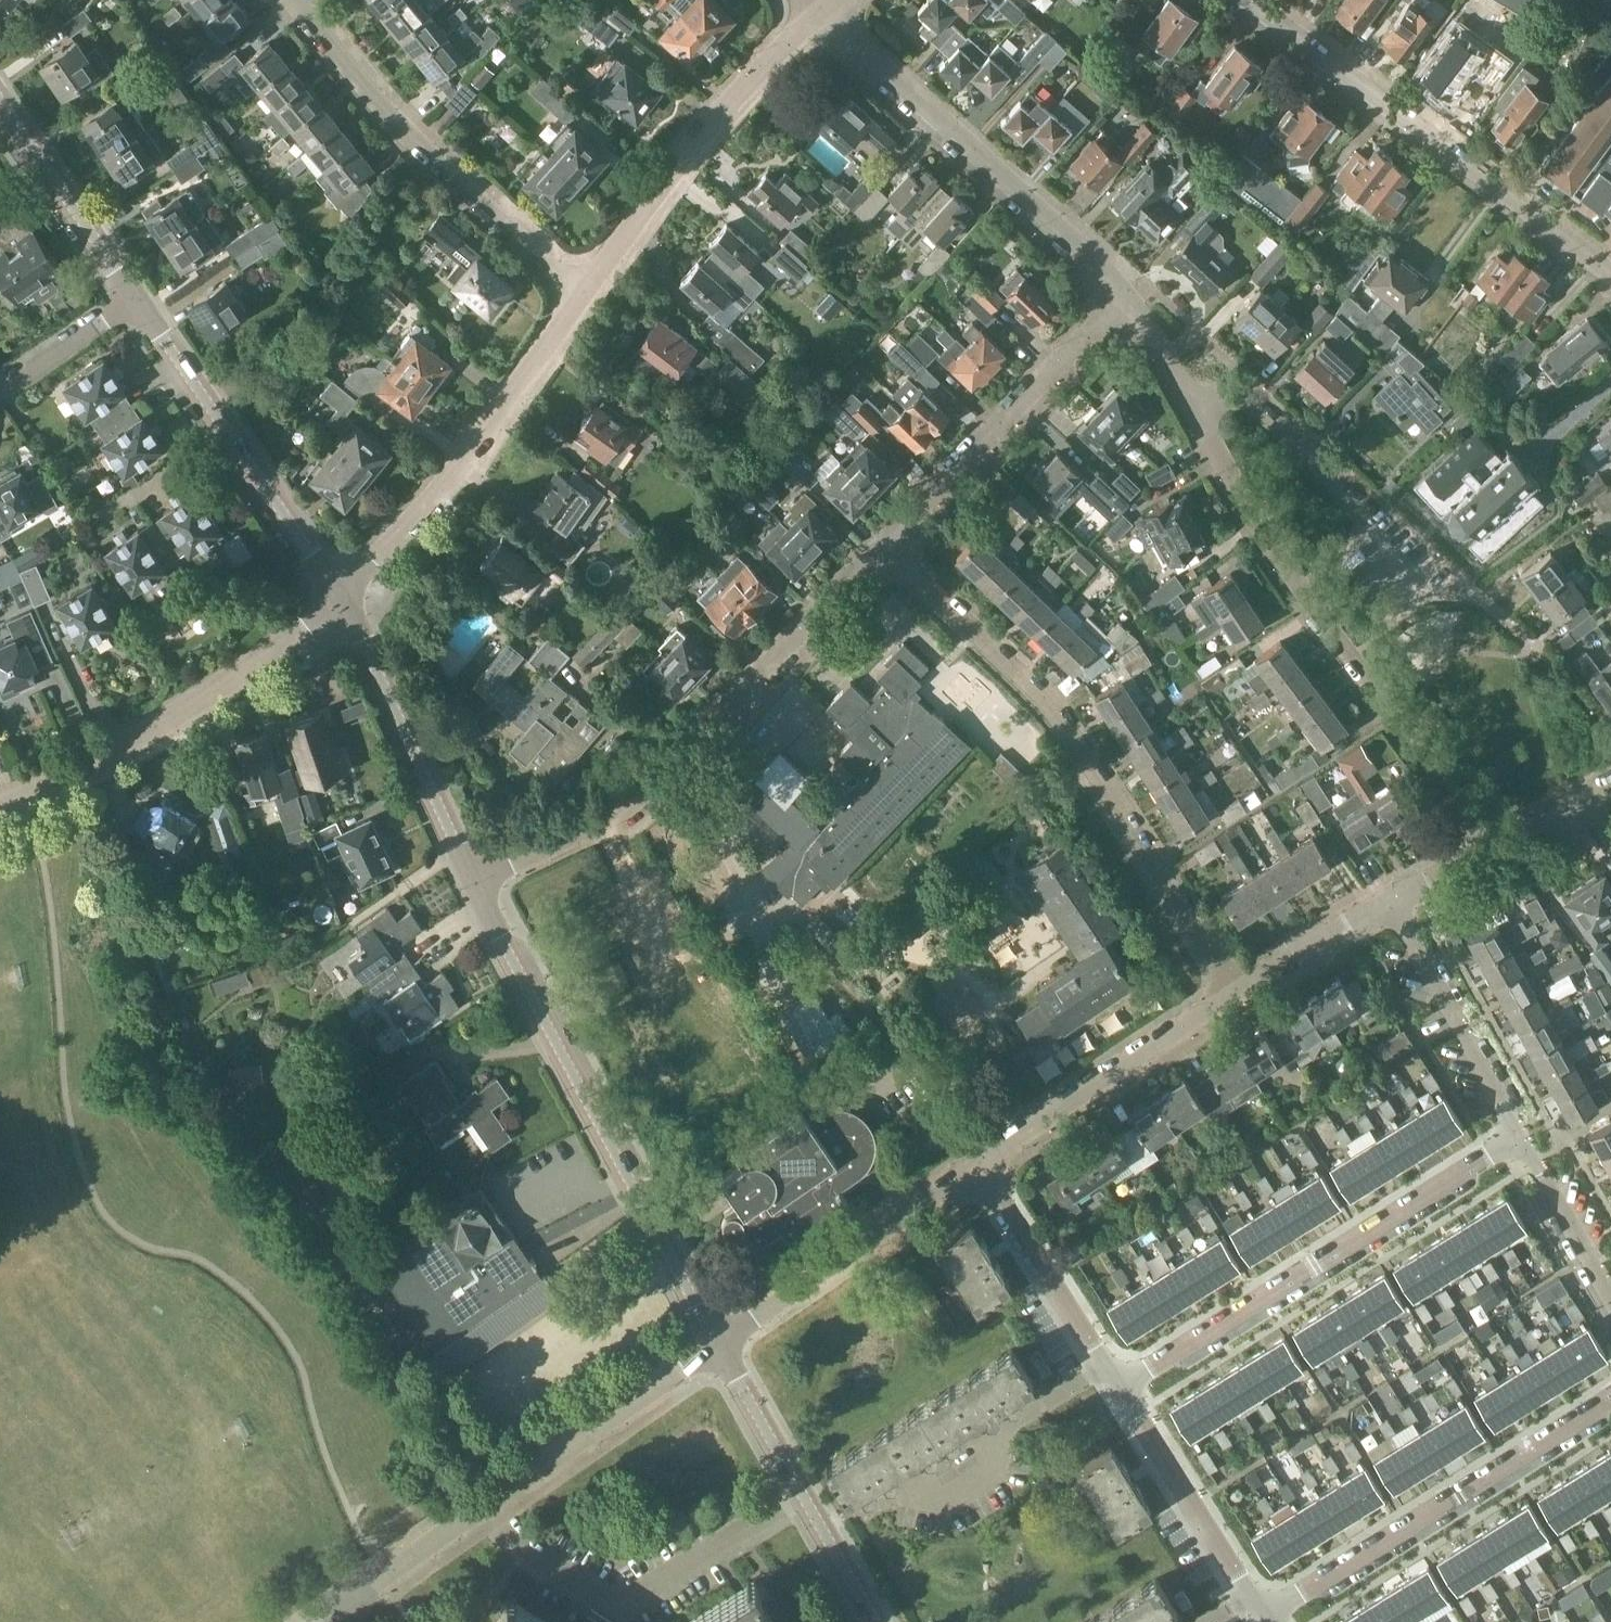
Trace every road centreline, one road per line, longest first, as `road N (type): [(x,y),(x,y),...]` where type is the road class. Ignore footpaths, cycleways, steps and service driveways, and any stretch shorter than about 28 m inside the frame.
road 1 (residential): [(1237,994),(1056,708),(892,541)]
road 2 (residential): [(475,886),(603,823),(646,792),(892,541)]
road 3 (residential): [(1192,399),(1296,580),(1490,850)]
road 4 (residential): [(716,1343),(475,886)]
road 5 (residential): [(1522,1136),(1120,1391)]
road 6 (residential): [(1610,287),(1590,262),(1242,0)]
road 7 (residential): [(1123,290),(1077,232),(819,11)]
road 8 (residential): [(0,817),(273,650),(338,592)]
road 9 (residential): [(1610,1400),(1263,1612)]
road 10 (residential): [(583,284),(523,242),(424,149),(300,0)]
road 11 (residential): [(338,592),(418,516),(498,415),(583,284)]
road 12 (residential): [(494,1511),(612,1610),(795,1497)]
road 13 (residential): [(583,284),(738,91),(819,11)]
road 14 (residential): [(338,592),(137,301)]
road 15 (residential): [(892,541),(990,445),(1123,290)]
road 16 (residential): [(475,886),(338,592)]
road 17 (residential): [(716,1343),(980,1164)]
road 18 (residential): [(1415,604),(1337,483),(1256,412),(1192,399)]
road 19 (residential): [(980,1164),(1237,994)]
road 20 (residential): [(494,1511),(716,1343)]
road 21 (residential): [(1522,1136),(1390,900)]
road 22 (residential): [(980,1164),(1120,1391)]
road 23 (unclassified): [(1120,1391),(1249,1597)]
road 24 (residential): [(137,301),(0,102)]
road 25 (residential): [(1610,1298),(1522,1136)]
road 26 (residential): [(1237,994),(1390,900)]
road 27 (residential): [(795,1497),(716,1343)]
road 28 (residential): [(0,392),(137,301)]
road 29 (residential): [(378,1605),(494,1511)]
road 30 (residential): [(874,1621),(795,1497)]
road 31 (residential): [(1490,850),(1610,787)]
road 32 (residential): [(1123,290),(1192,399)]

